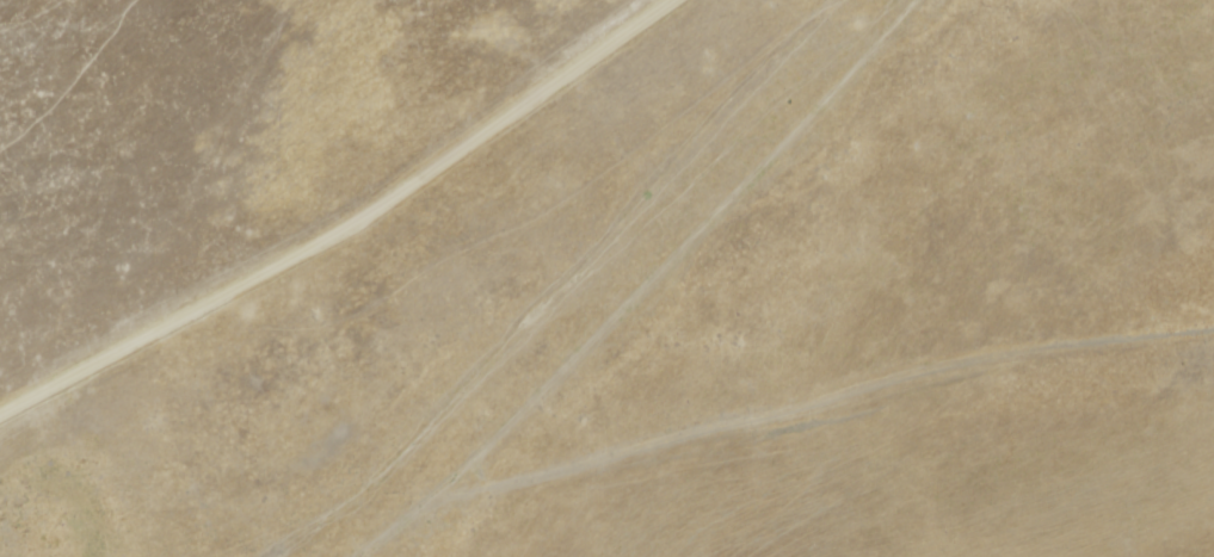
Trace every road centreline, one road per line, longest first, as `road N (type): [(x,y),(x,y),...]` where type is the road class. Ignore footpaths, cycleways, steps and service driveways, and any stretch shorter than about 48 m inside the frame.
road 1 (track): [(1213,332),(1002,358),(442,501),(361,556)]
road 2 (track): [(0,412),(375,208),(668,0)]
road 3 (track): [(184,314),(312,333),(588,182),(833,0)]
road 4 (track): [(918,0),(442,501)]

